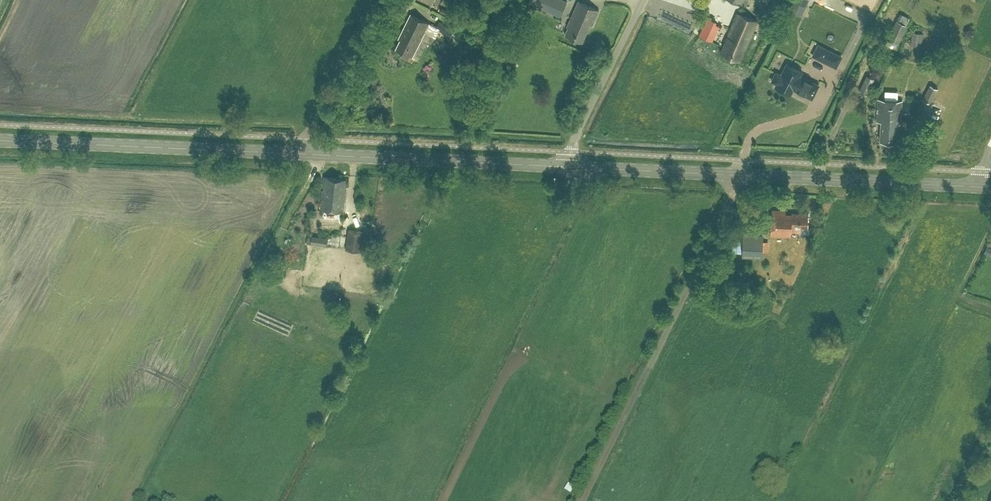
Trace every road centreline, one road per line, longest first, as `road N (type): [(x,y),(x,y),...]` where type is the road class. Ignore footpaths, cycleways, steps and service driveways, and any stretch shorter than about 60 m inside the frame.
road 1 (secondary): [(567,166),(0,139)]
road 2 (unclassified): [(735,174),(582,500)]
road 3 (secondary): [(982,186),(735,174)]
road 4 (unclassified): [(567,166),(572,141),(642,0)]
road 5 (secondary): [(735,174),(567,166)]

